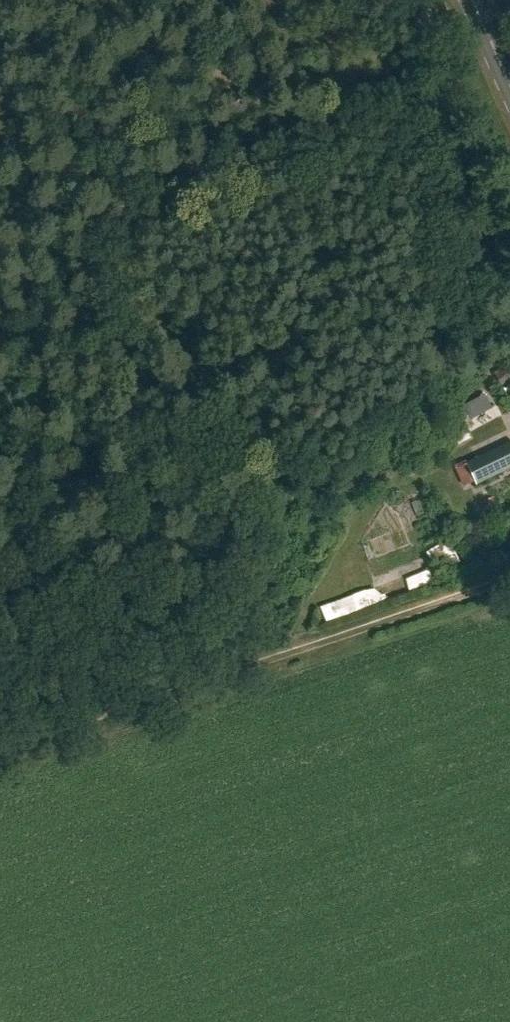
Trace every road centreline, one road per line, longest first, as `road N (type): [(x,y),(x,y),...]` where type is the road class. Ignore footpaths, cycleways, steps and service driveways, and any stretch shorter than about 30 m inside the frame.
road 1 (track): [(509,580),(0,749)]

